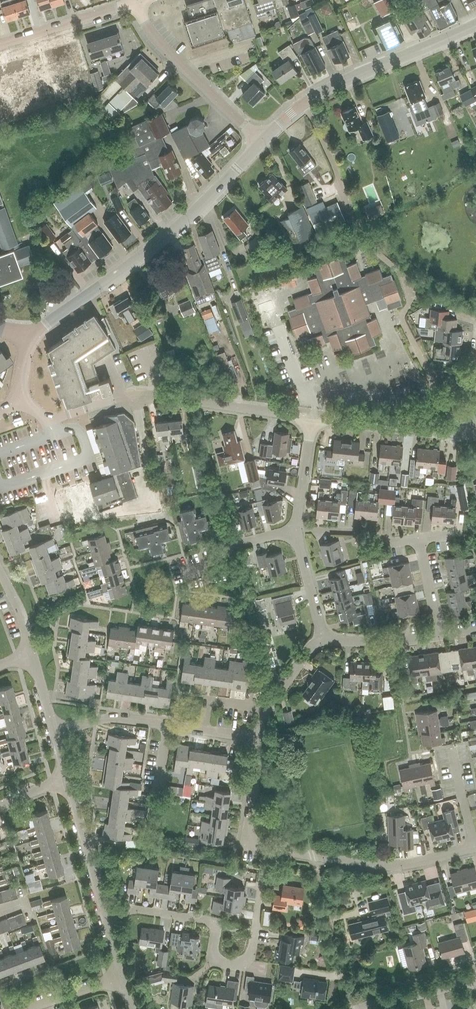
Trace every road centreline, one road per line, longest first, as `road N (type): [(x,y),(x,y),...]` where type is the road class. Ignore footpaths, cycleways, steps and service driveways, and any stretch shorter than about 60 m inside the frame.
road 1 (tertiary): [(24,332),(45,326),(157,247),(261,143)]
road 2 (residential): [(107,919),(133,912),(206,921),(215,931),(212,961),(241,966),(252,954),(267,849)]
road 3 (residential): [(49,421),(137,398),(312,421)]
road 4 (tertiary): [(261,143),(305,105),(475,23)]
road 5 (residential): [(475,847),(387,867),(267,849)]
road 6 (residential): [(261,143),(153,39),(137,2)]
road 7 (residential): [(465,436),(312,421)]
road 8 (residential): [(56,732),(114,717),(204,731)]
road 9 (residential): [(107,919),(68,776)]
road 10 (residential): [(137,2),(0,47)]
road 11 (residential): [(267,849),(245,845),(261,740)]
road 12 (residential): [(180,574),(208,567),(232,545),(296,529)]

